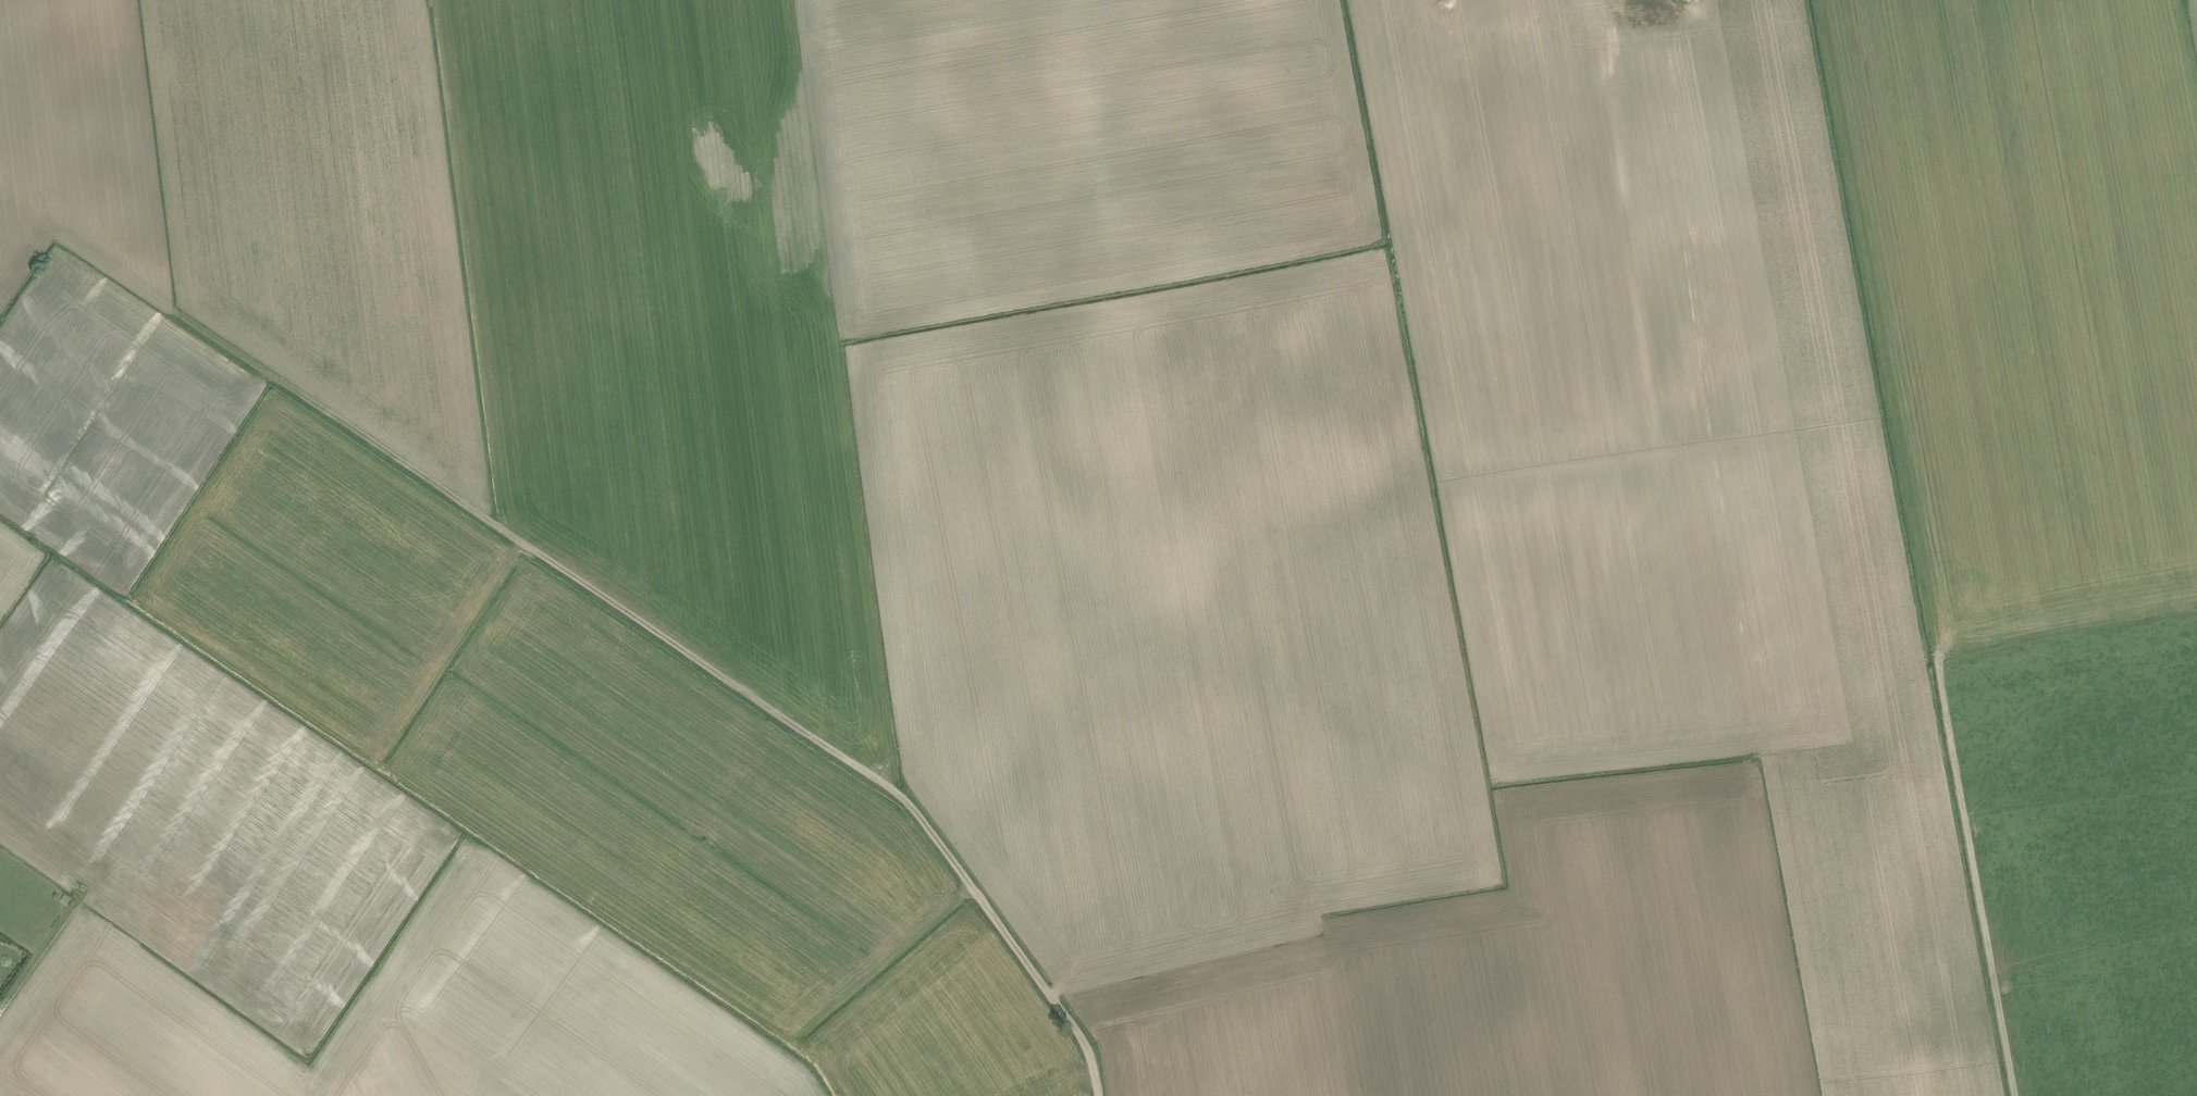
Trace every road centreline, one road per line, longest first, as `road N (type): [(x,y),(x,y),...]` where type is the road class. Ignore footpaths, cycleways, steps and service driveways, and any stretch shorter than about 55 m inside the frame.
road 1 (track): [(1098,1095),(1090,1049),(916,810),(187,316)]

